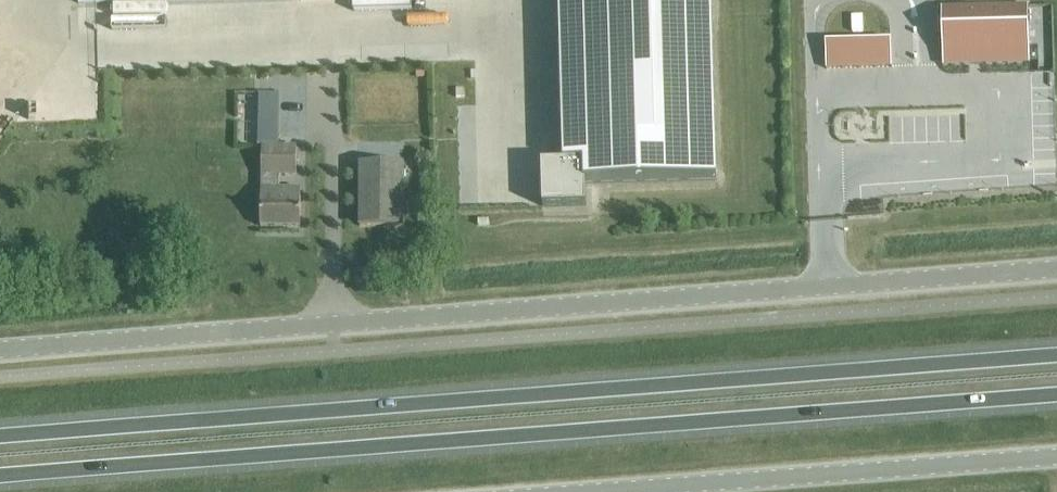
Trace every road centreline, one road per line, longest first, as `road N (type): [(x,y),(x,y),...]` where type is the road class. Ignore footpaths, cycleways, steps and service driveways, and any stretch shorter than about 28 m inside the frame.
road 1 (unclassified): [(0,352),(1056,268)]
road 2 (trunk): [(0,477),(1056,394)]
road 3 (trunk): [(1056,356),(0,436)]
road 4 (unclassified): [(596,491),(1056,457)]

